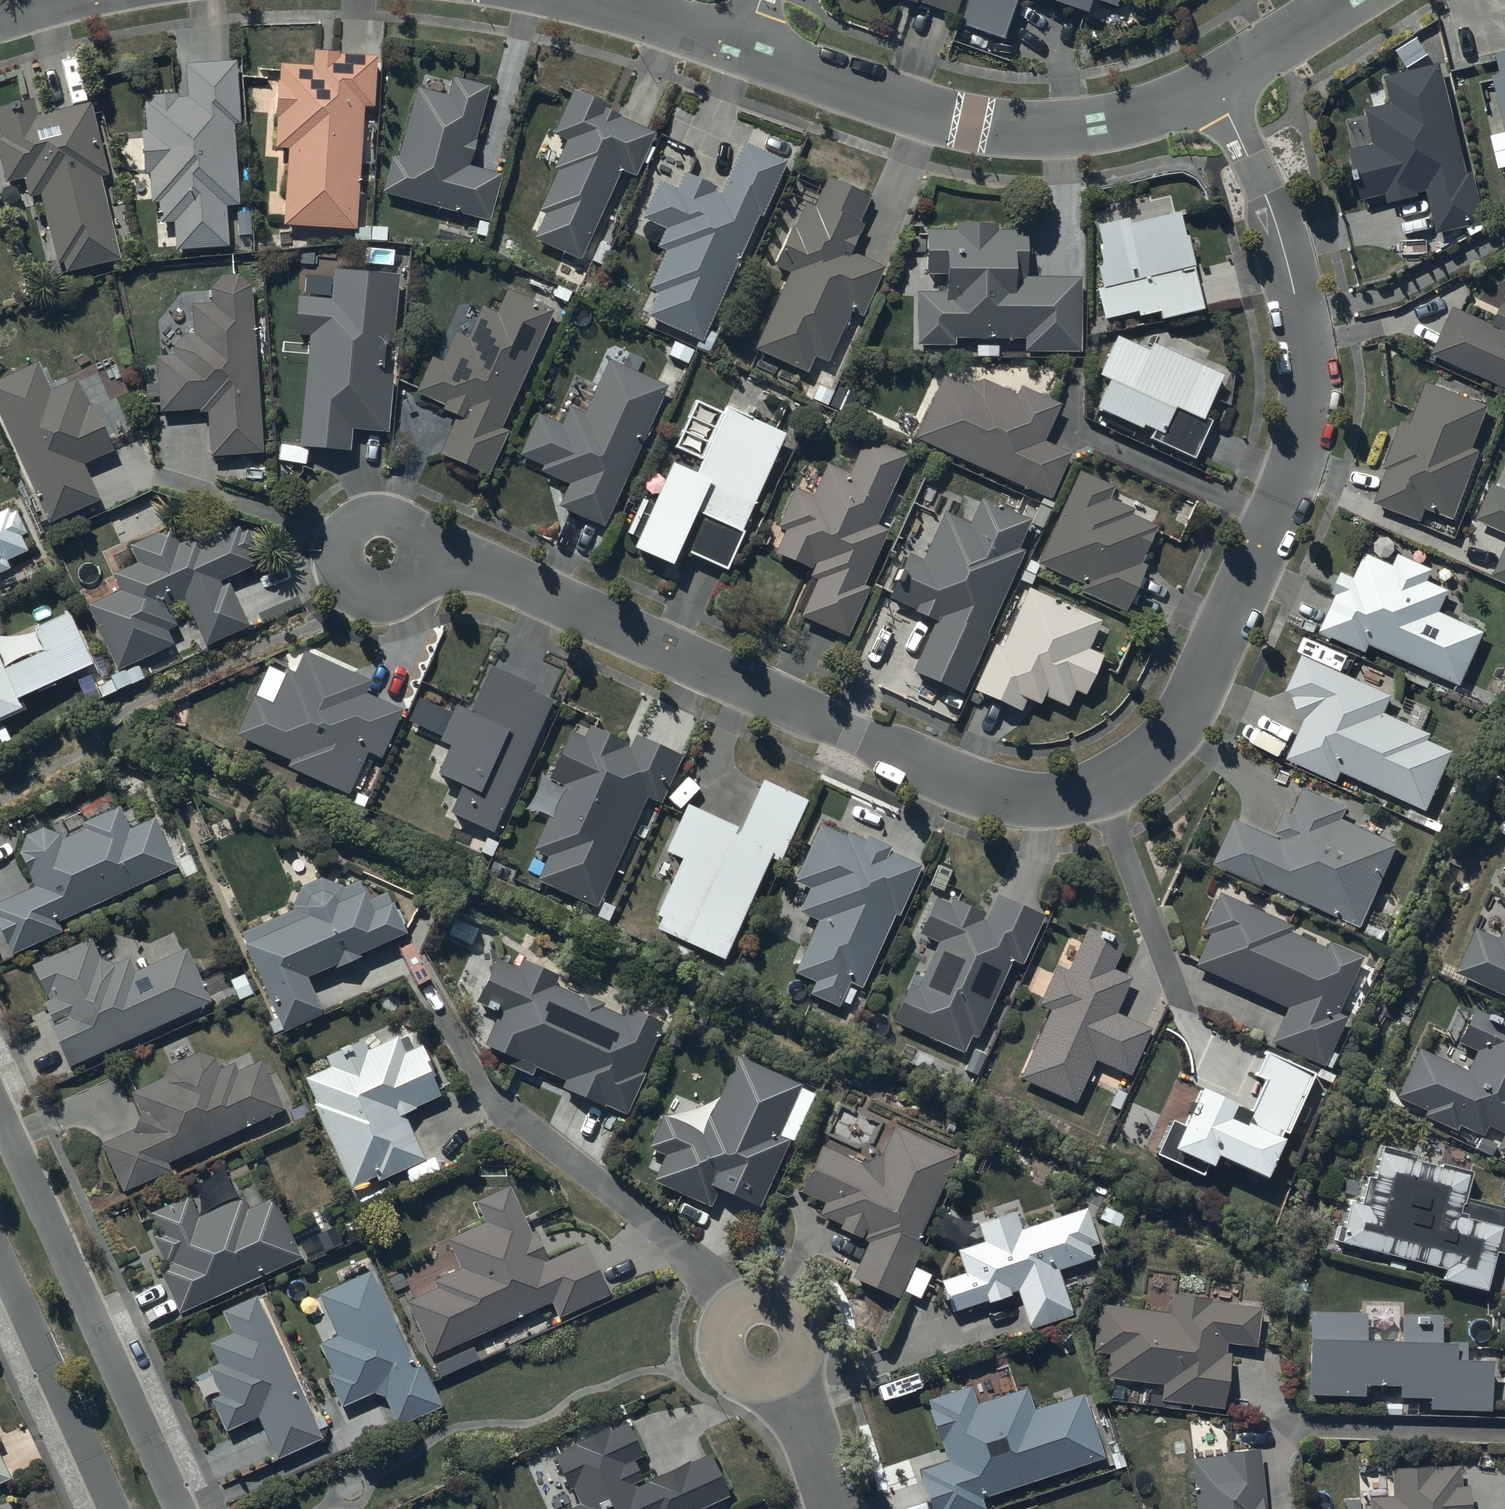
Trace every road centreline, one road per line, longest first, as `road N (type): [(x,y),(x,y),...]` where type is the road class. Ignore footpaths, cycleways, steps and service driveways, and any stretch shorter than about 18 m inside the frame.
road 1 (residential): [(1213,85),(1284,245),(1306,345),(1308,415),(1282,501),(1187,710),(1136,771),(1063,799),(983,790),(489,570),(380,551)]
road 2 (residential): [(1213,85),(1084,128),(1003,127),(955,118),(744,45)]
road 3 (residential): [(0,1110),(183,1508)]
road 4 (residential): [(112,1508),(0,1257)]
road 5 (residential): [(762,1342),(810,1432),(835,1508)]
road 6 (residential): [(1344,0),(1213,85)]
road 7 (residential): [(744,45),(602,0)]

